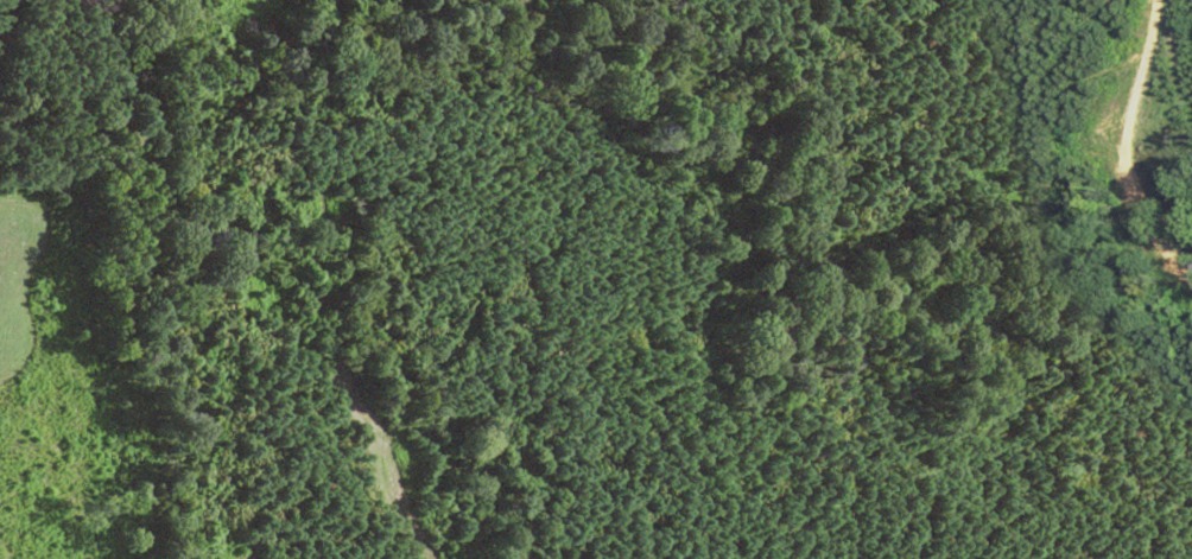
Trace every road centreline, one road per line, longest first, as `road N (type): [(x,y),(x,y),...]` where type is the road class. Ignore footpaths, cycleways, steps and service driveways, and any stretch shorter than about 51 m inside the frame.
road 1 (residential): [(1191,313),(1092,172),(1095,0)]

